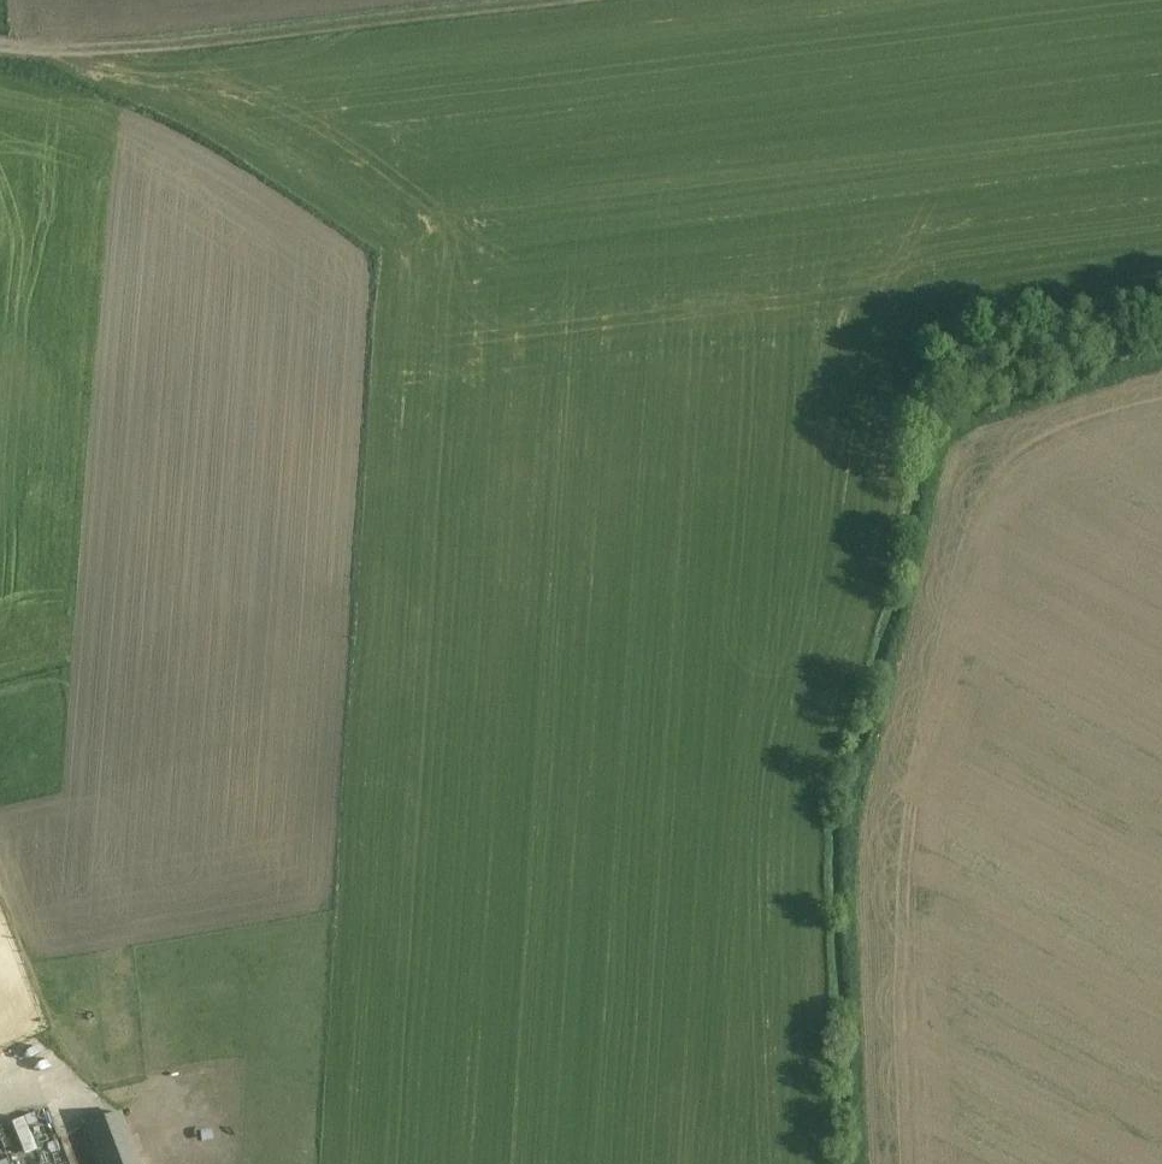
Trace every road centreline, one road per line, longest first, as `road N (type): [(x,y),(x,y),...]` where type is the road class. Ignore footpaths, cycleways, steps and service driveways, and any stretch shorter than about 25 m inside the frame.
road 1 (unclassified): [(0,51),(79,62),(589,0)]

